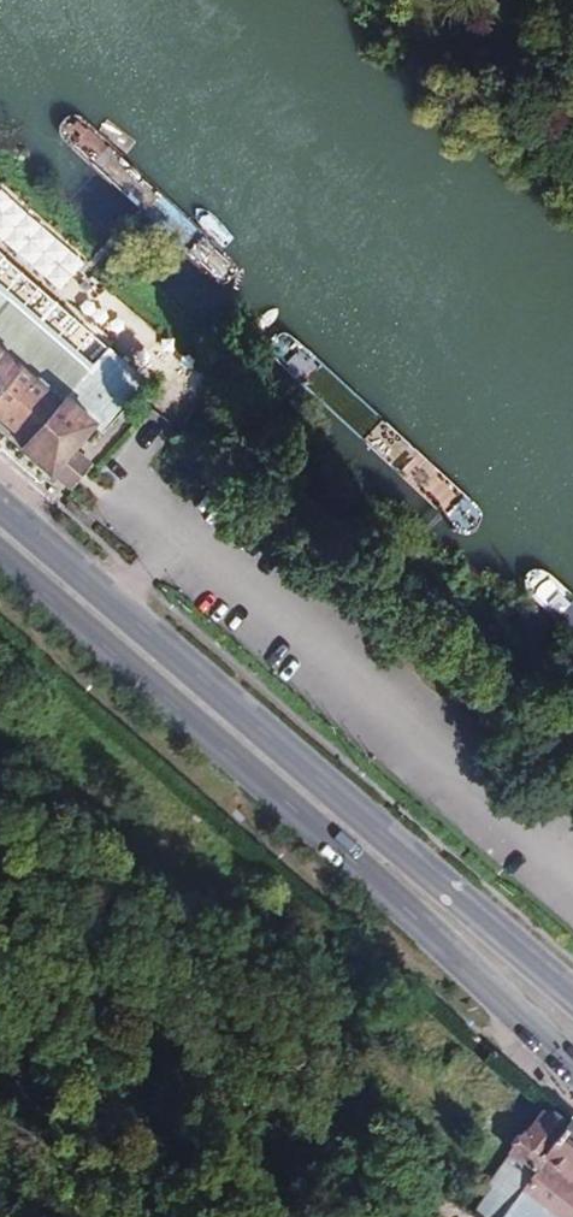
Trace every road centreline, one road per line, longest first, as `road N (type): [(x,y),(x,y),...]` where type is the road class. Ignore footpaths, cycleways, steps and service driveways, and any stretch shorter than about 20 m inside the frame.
road 1 (primary): [(0,552),(572,1065)]
road 2 (primary): [(572,997),(0,504)]

